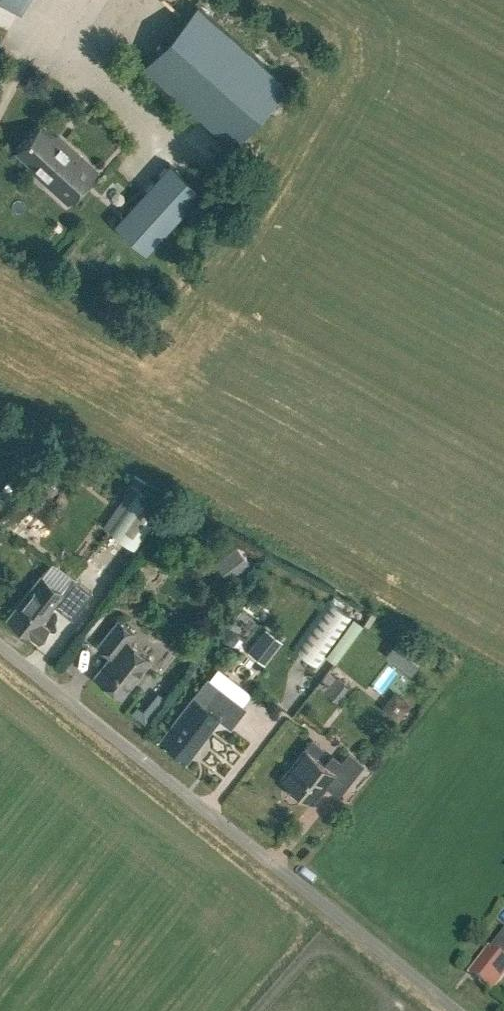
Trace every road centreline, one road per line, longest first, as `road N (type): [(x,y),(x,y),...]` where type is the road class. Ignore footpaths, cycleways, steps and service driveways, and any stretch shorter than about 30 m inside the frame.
road 1 (unclassified): [(458,1010),(0,647)]

